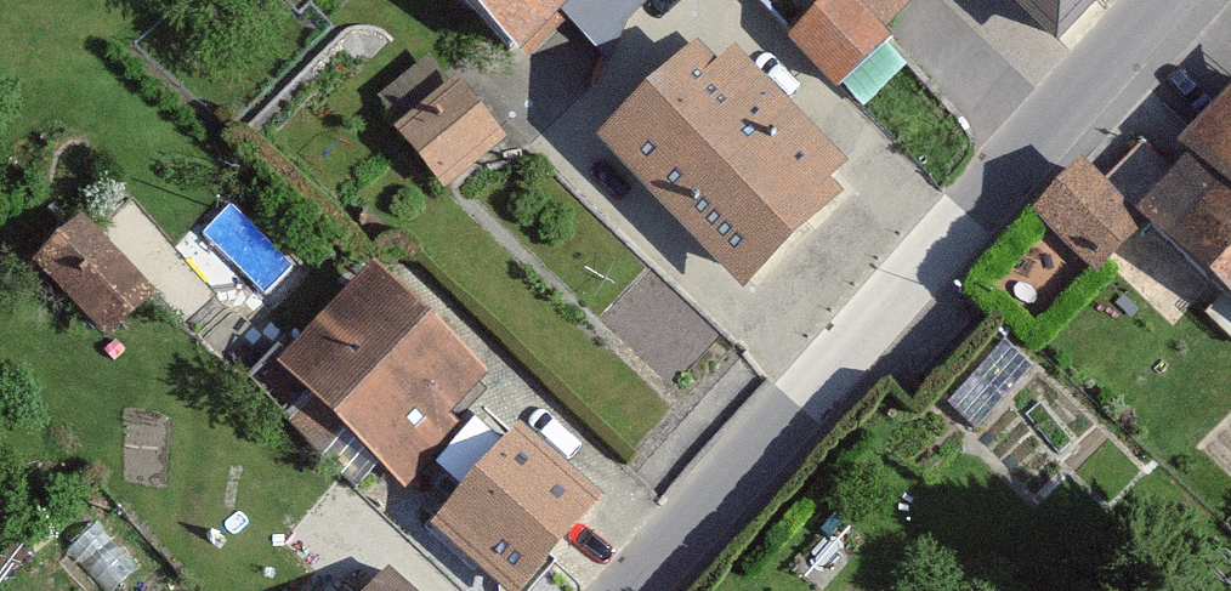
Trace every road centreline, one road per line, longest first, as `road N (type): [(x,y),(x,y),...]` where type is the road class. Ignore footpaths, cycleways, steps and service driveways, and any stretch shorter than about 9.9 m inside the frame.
road 1 (tertiary): [(653,590),(1192,0)]

